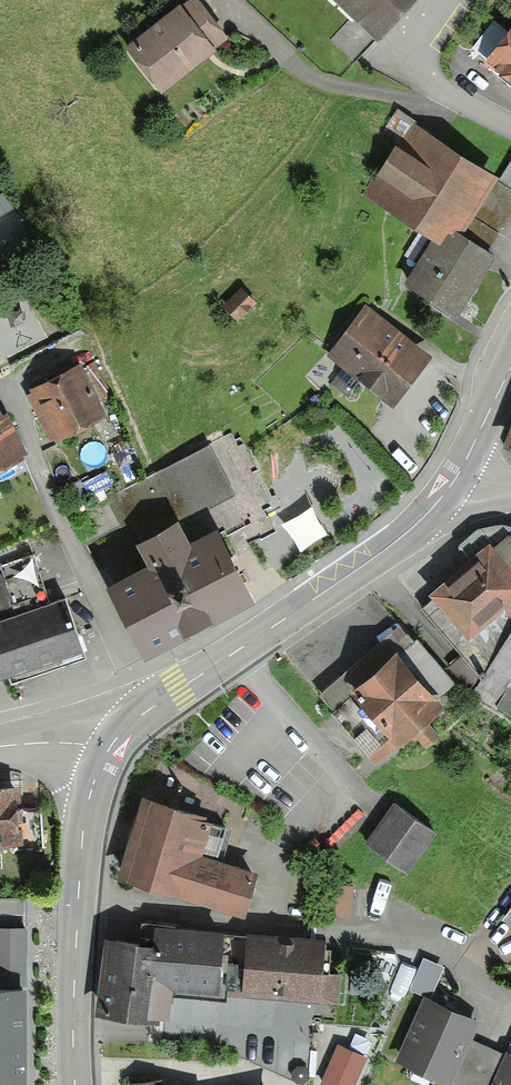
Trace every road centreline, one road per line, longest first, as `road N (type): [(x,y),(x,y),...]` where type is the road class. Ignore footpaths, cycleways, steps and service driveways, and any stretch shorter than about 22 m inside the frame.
road 1 (tertiary): [(111,745),(141,715),(398,540),(456,479)]
road 2 (tertiary): [(111,745),(83,832),(75,1084)]
road 3 (tertiary): [(510,366),(456,479)]
road 4 (residential): [(510,124),(406,65)]

